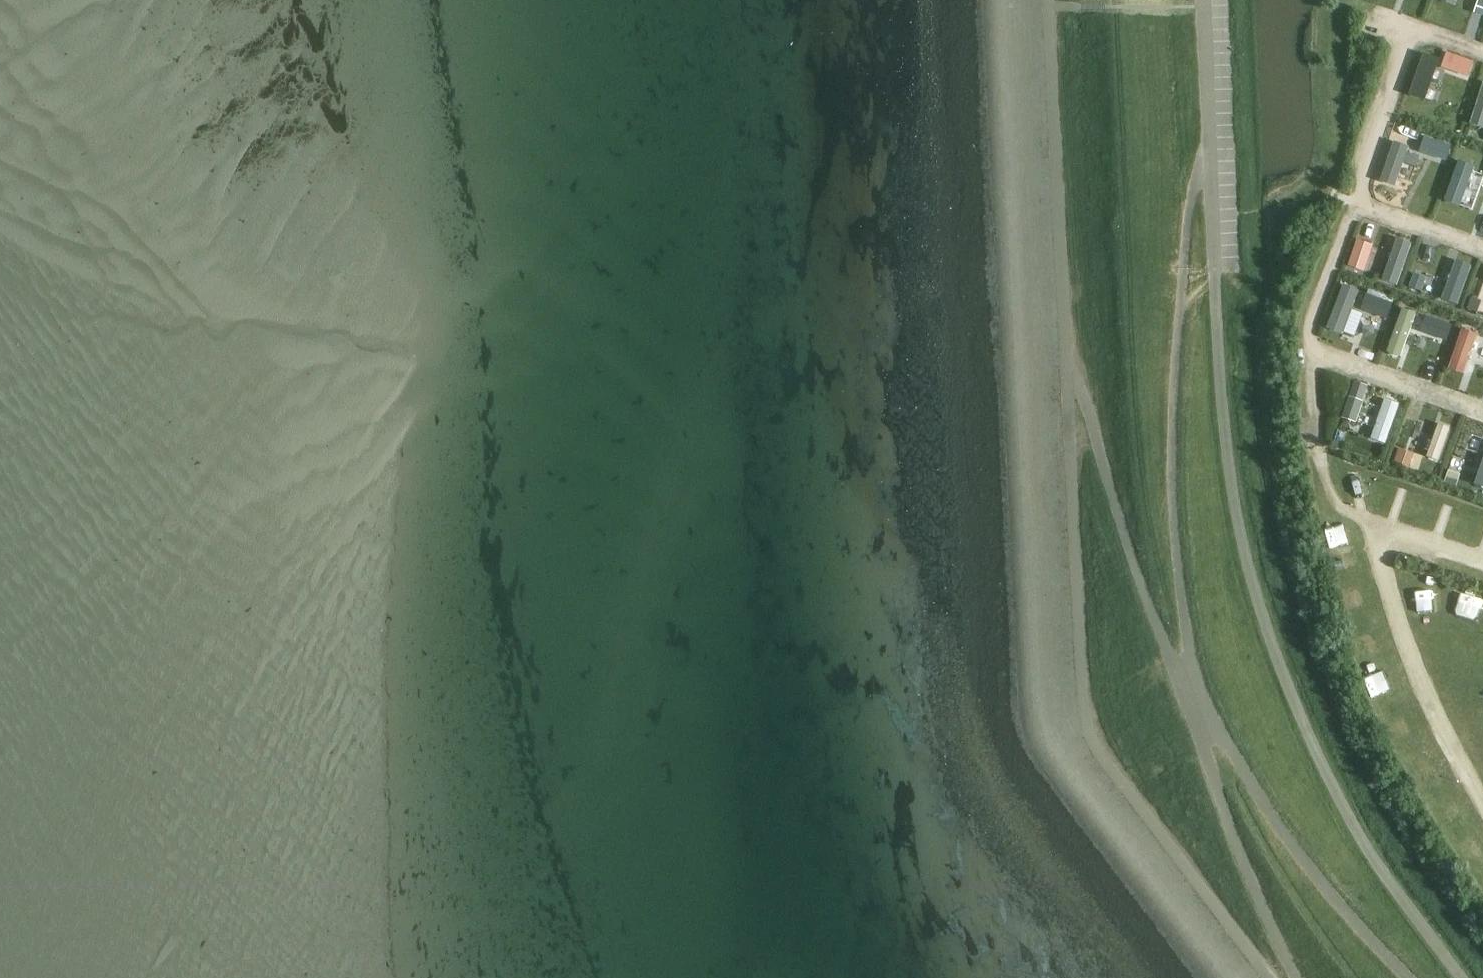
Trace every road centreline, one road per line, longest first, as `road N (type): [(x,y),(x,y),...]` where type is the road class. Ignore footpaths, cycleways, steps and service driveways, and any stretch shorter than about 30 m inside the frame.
road 1 (unclassified): [(1460,977),(1357,836),(1302,721),(1246,560),(1227,448),(1202,0)]

